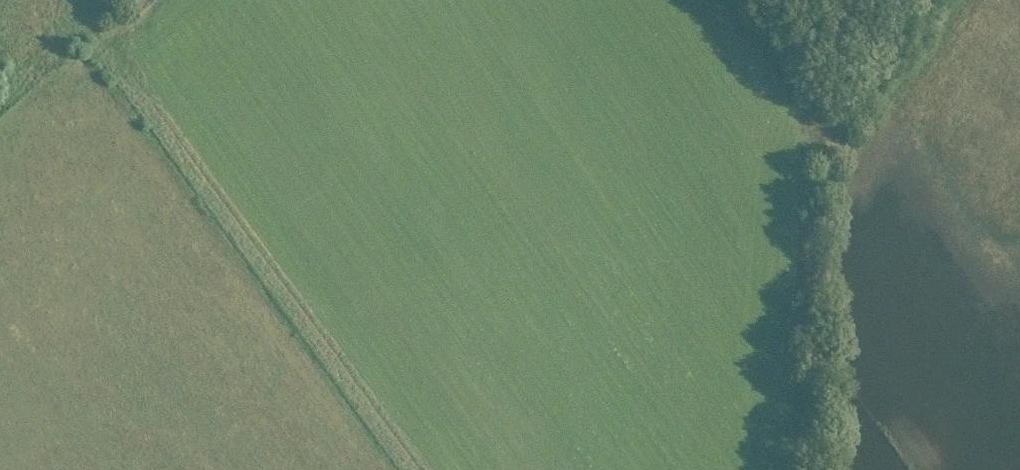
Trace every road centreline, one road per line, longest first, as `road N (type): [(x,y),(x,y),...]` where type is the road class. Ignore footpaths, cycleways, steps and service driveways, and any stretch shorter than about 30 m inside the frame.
road 1 (track): [(912,0),(837,145),(815,249),(828,380),(824,469)]

